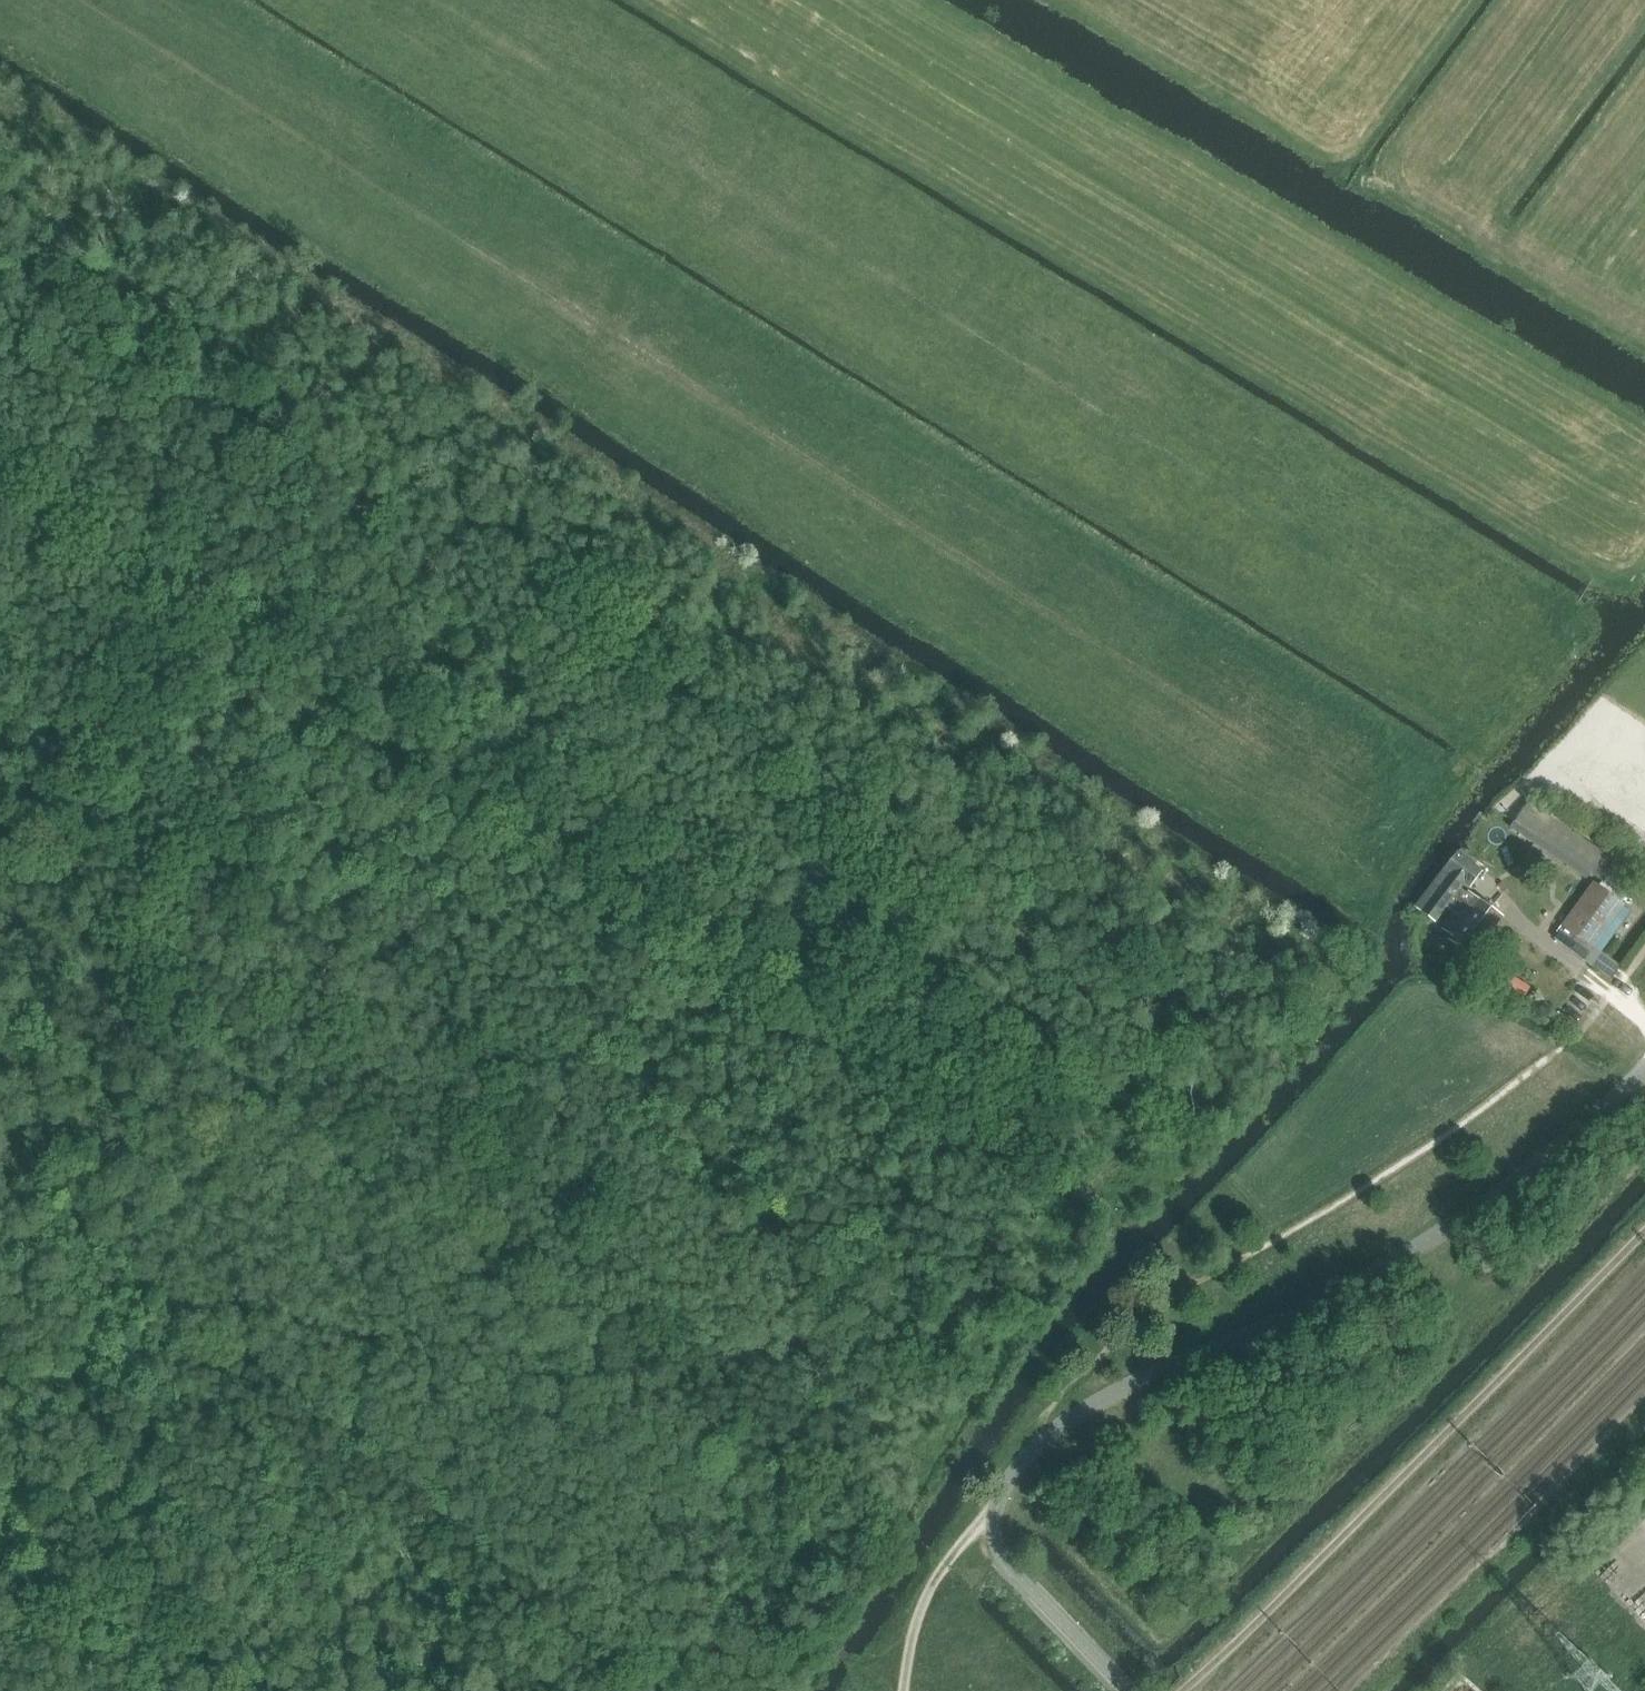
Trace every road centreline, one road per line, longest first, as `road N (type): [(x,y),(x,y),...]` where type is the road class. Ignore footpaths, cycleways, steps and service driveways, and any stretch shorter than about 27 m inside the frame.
road 1 (track): [(1644,1242),(1184,1690)]
road 2 (track): [(995,1520),(977,1528),(949,1561),(926,1608),(909,1690)]

